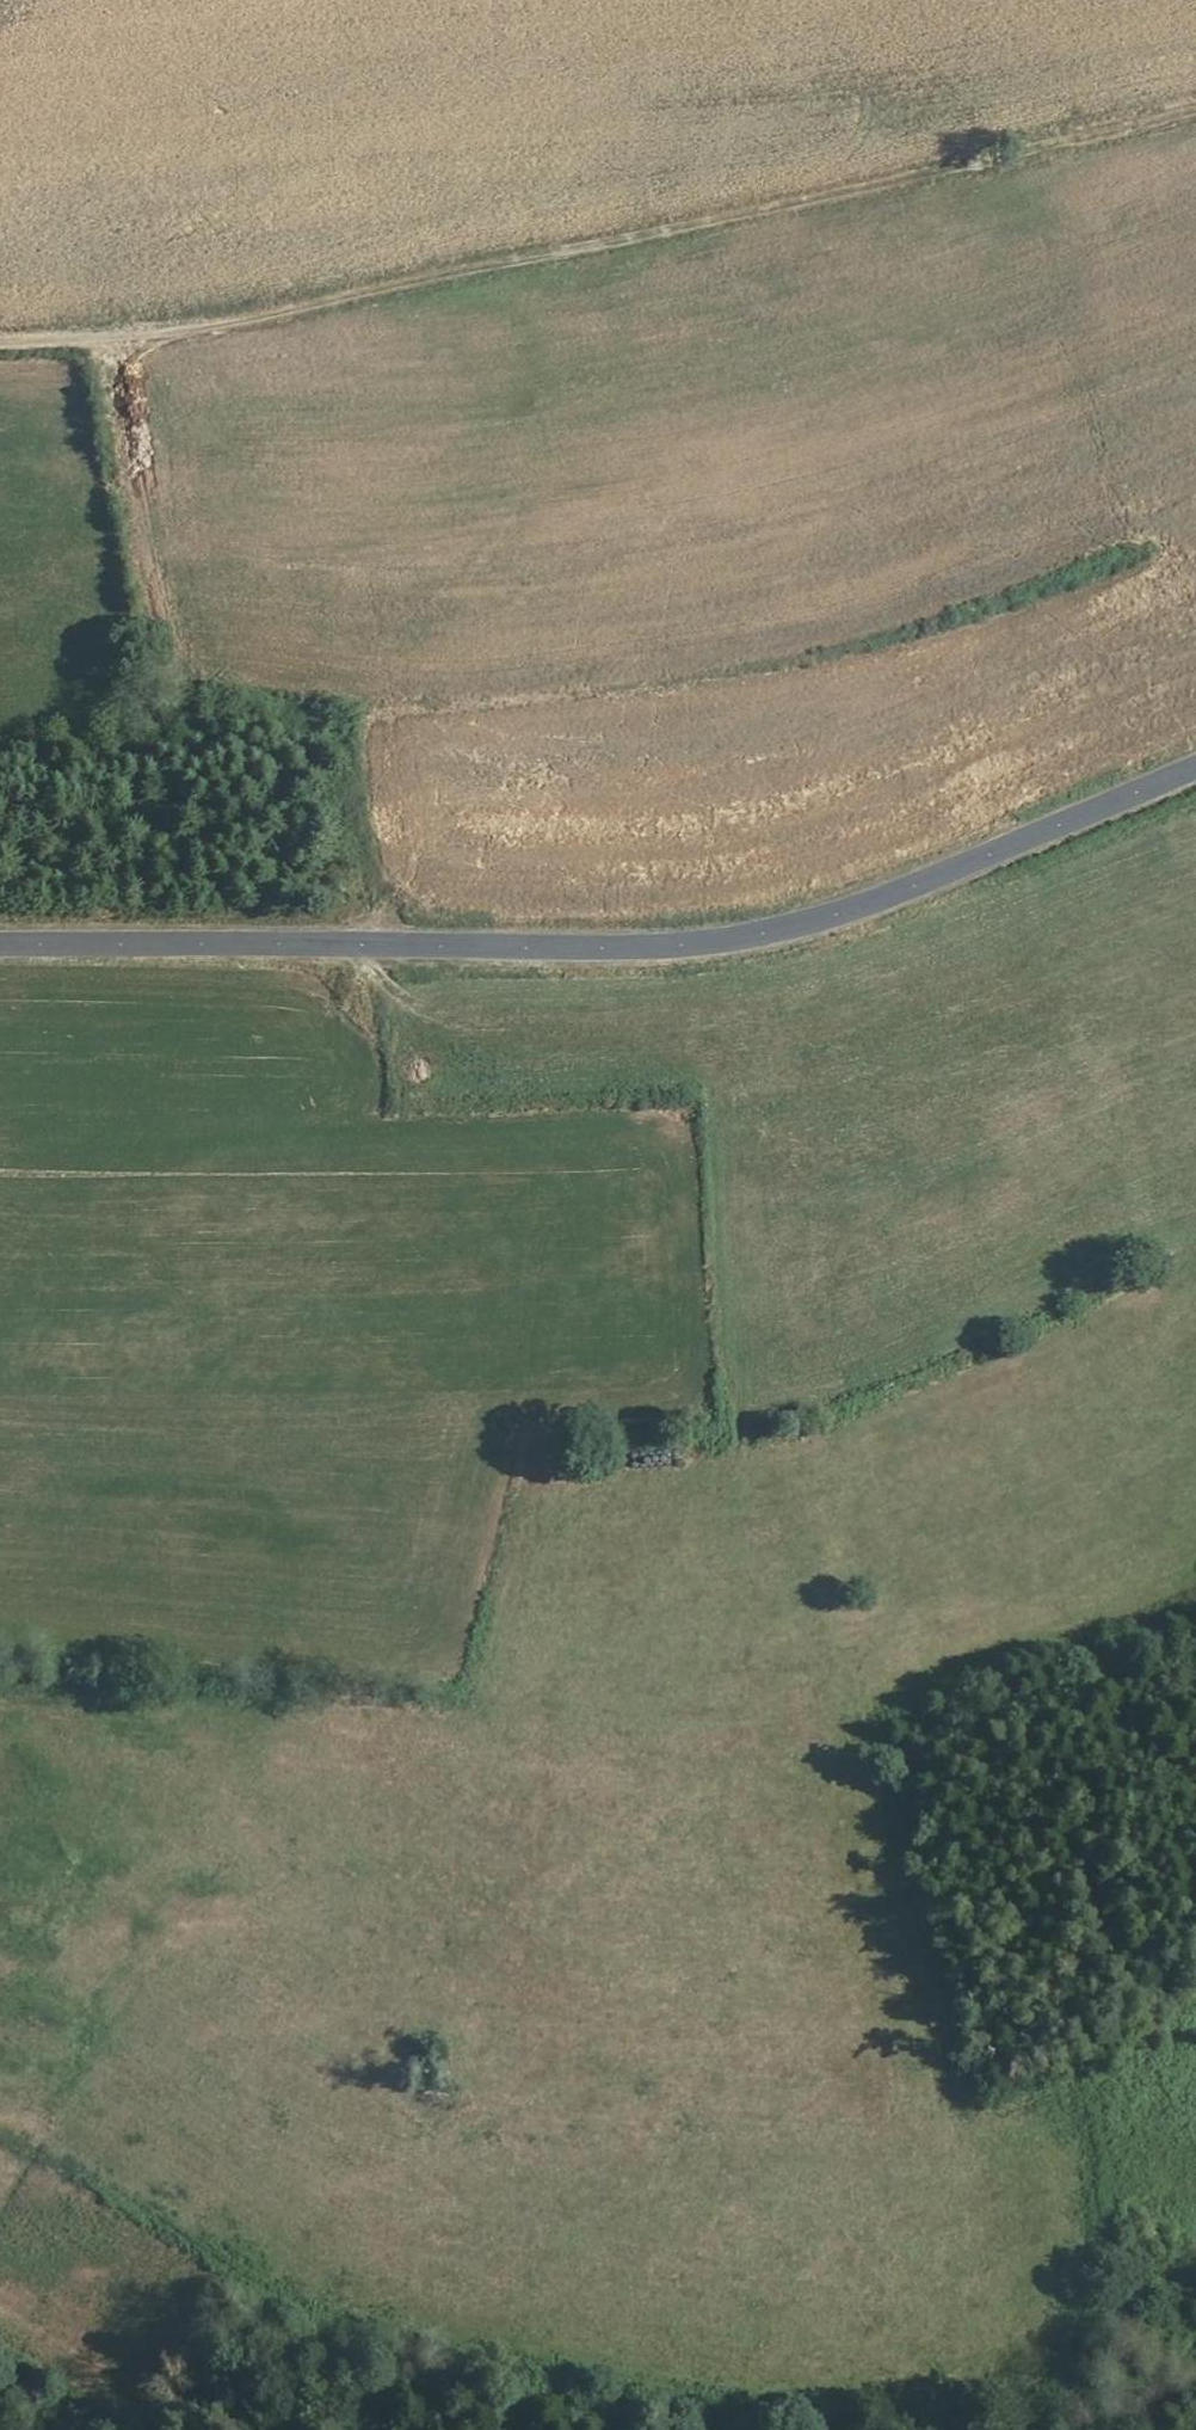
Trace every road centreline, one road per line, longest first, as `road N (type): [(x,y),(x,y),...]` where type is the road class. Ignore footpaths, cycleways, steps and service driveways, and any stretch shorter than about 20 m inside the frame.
road 1 (tertiary): [(0,944),(646,948),(736,939),(876,901),(1195,772)]
road 2 (track): [(0,342),(95,339),(269,314),(1195,110)]

